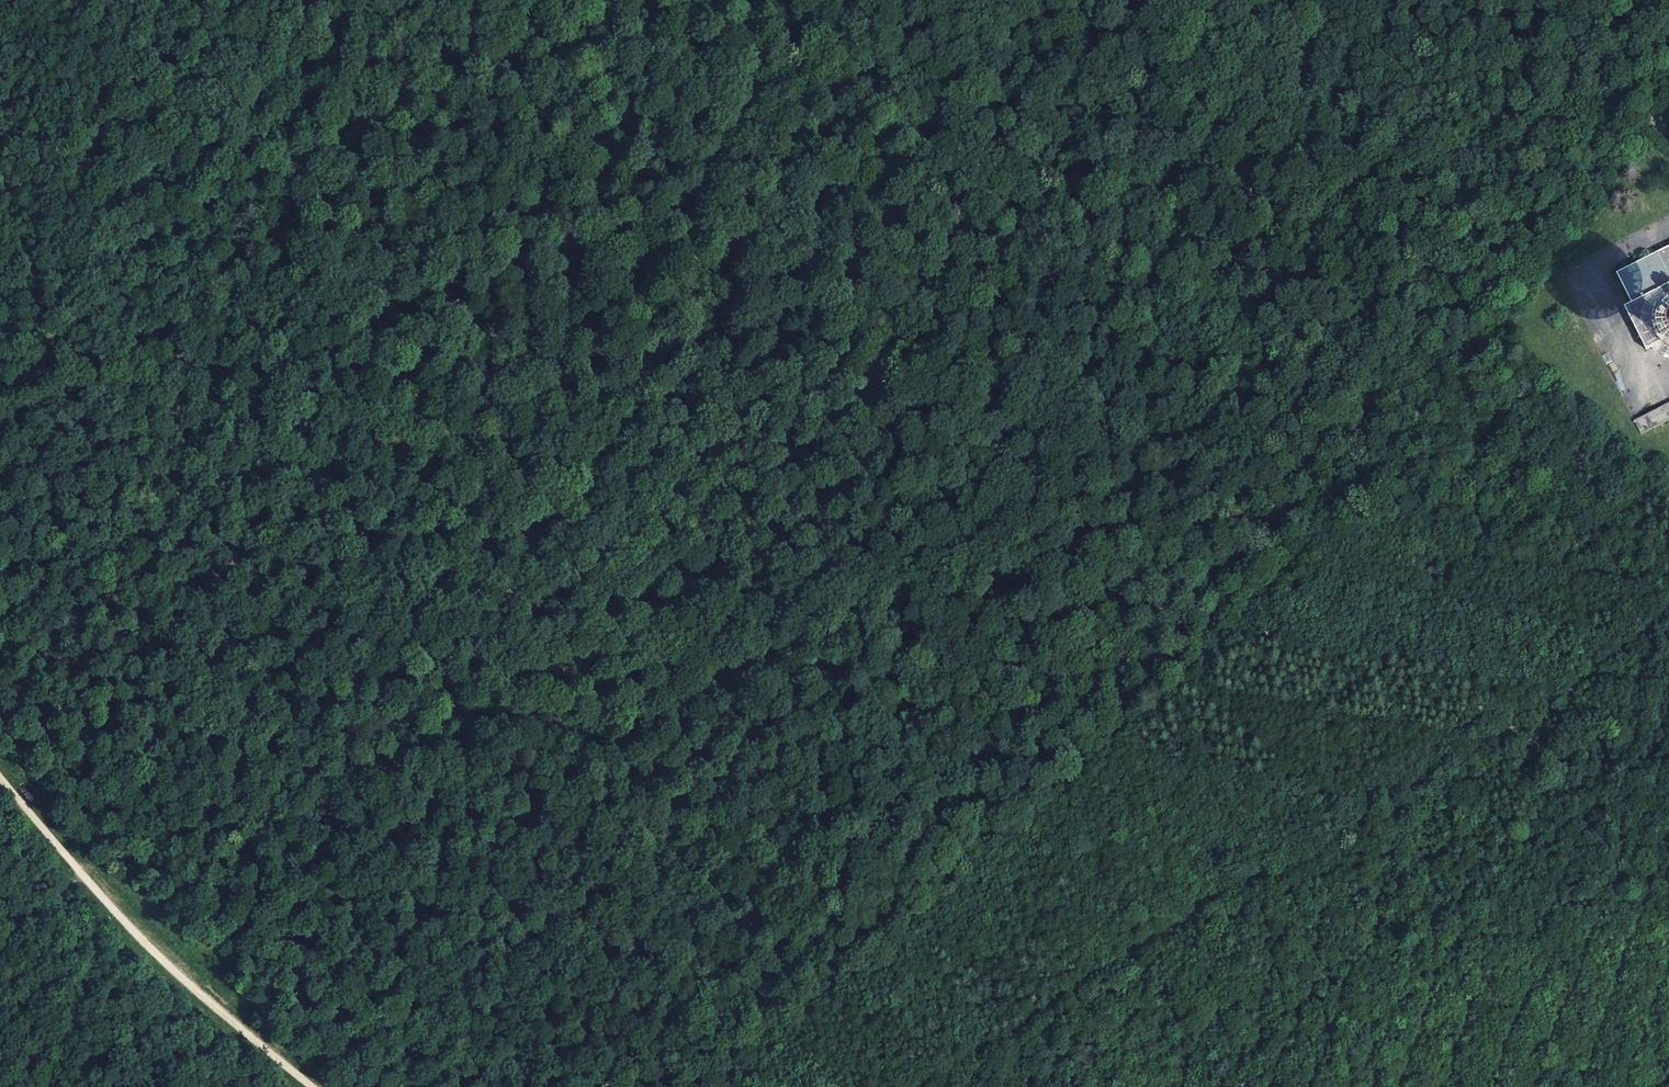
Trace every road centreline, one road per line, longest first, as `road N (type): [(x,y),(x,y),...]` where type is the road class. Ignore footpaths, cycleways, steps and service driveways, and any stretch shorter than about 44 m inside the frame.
road 1 (track): [(312,1086),(194,988),(0,777)]

